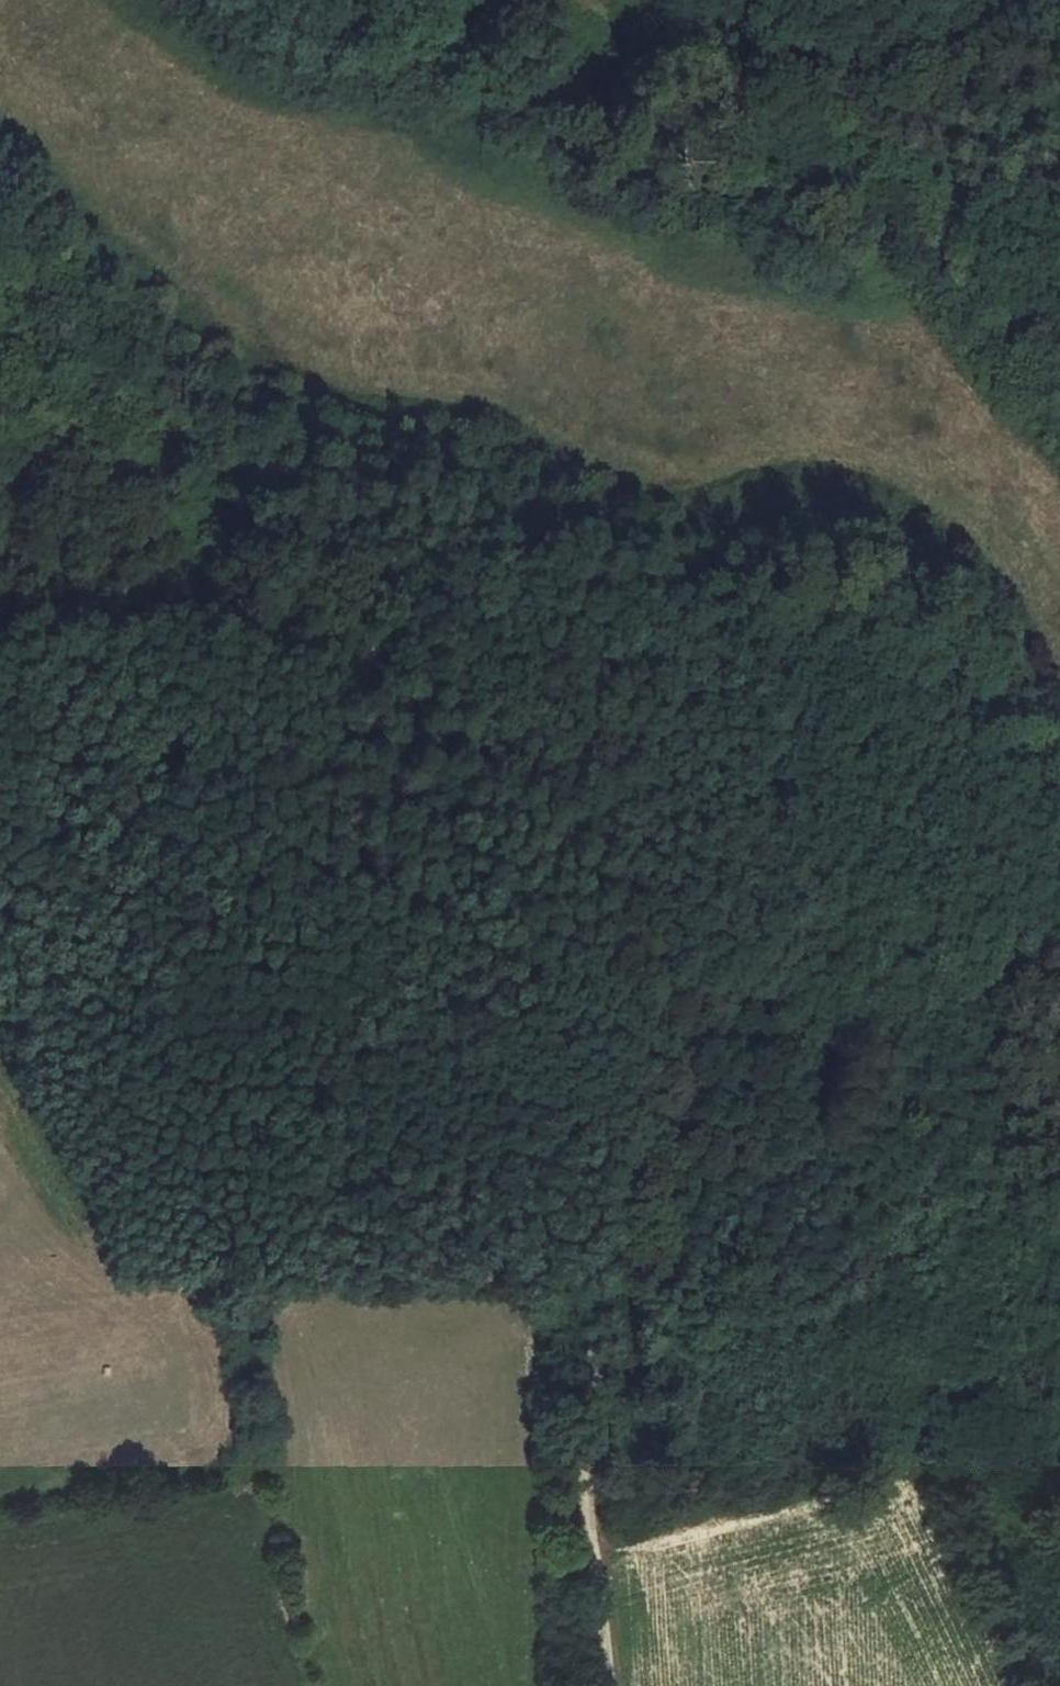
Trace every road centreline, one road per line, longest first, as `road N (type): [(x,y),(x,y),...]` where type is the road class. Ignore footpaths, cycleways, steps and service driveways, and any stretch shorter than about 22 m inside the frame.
road 1 (track): [(0,611),(77,620),(214,613),(363,655),(438,692),(536,759),(596,805),(631,863),(657,933),(667,988),(663,1066),(641,1169),(613,1238),(594,1378),(591,1524),(612,1685)]

